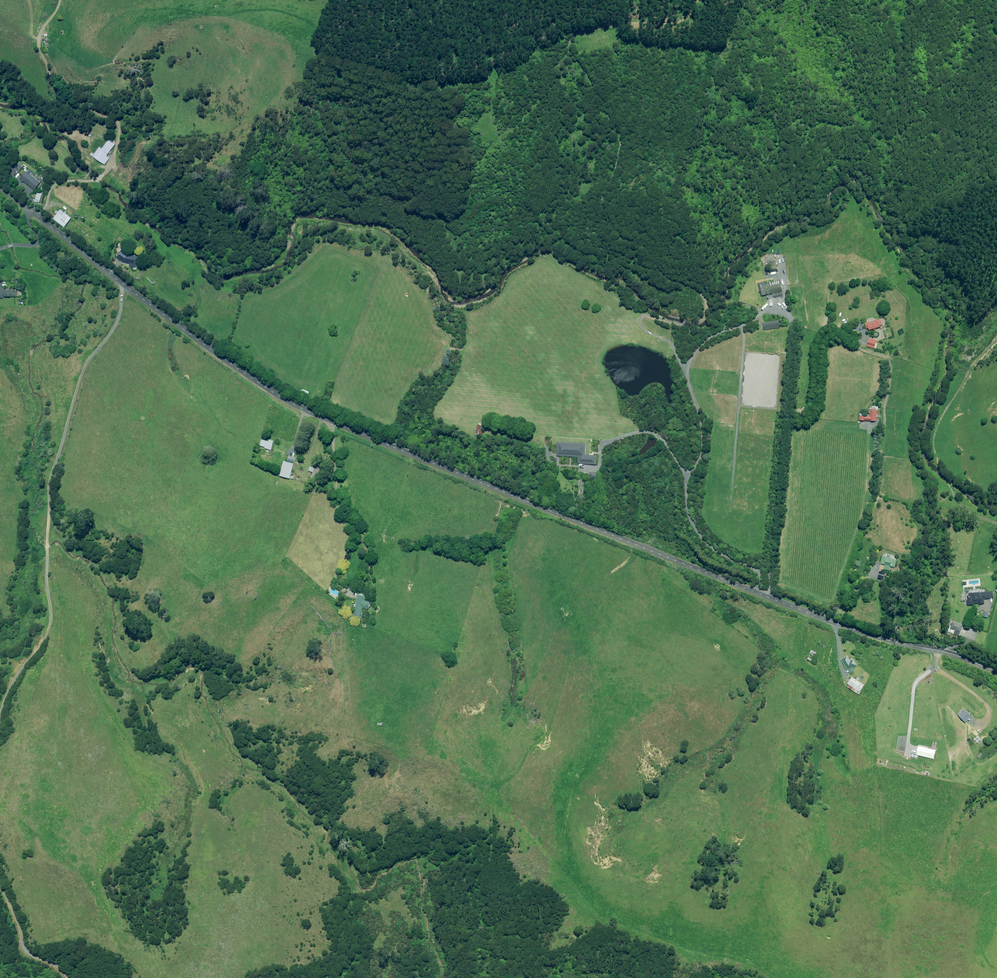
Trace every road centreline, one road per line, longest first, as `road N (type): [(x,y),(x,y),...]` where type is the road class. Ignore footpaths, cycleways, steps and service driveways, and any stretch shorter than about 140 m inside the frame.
road 1 (tertiary): [(0,187),(299,407),(822,618),(996,672)]
road 2 (track): [(0,713),(49,623),(50,479),(82,378),(116,323),(126,286)]
road 3 (track): [(37,215),(57,183),(104,175),(117,143),(114,119),(65,101),(53,87),(39,39),(59,0)]

